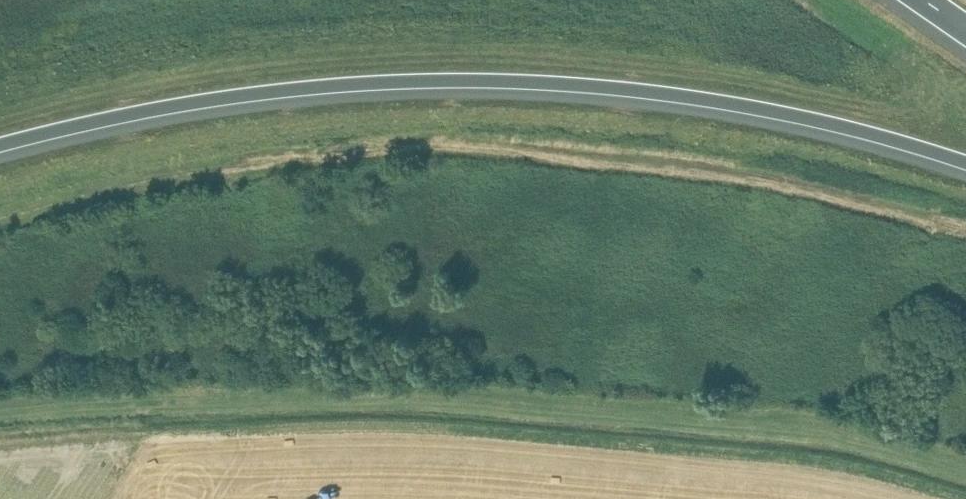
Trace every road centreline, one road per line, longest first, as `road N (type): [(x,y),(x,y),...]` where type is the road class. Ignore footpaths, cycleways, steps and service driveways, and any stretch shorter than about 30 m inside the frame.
road 1 (motorway): [(0,157),(184,113),(372,87),(731,107),(904,146),(965,169)]

